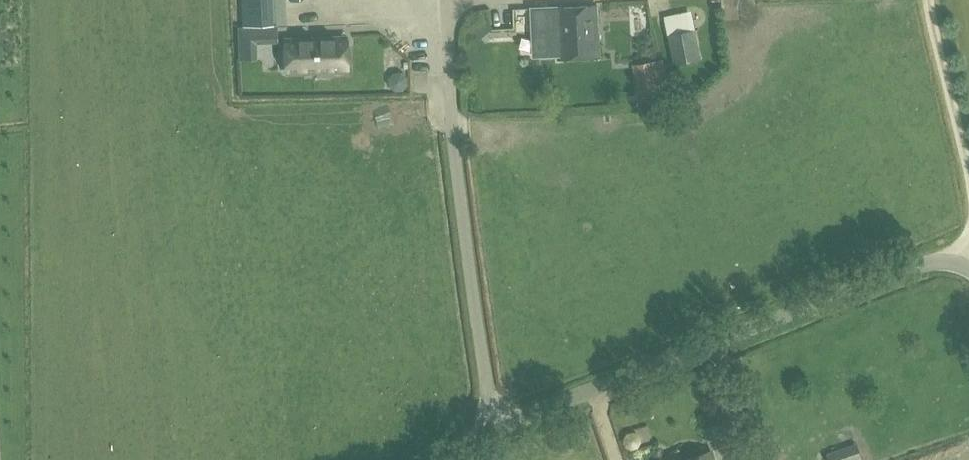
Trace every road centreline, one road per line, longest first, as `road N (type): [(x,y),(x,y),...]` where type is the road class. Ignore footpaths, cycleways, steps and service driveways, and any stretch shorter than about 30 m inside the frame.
road 1 (unclassified): [(968,252),(608,384),(447,459)]

